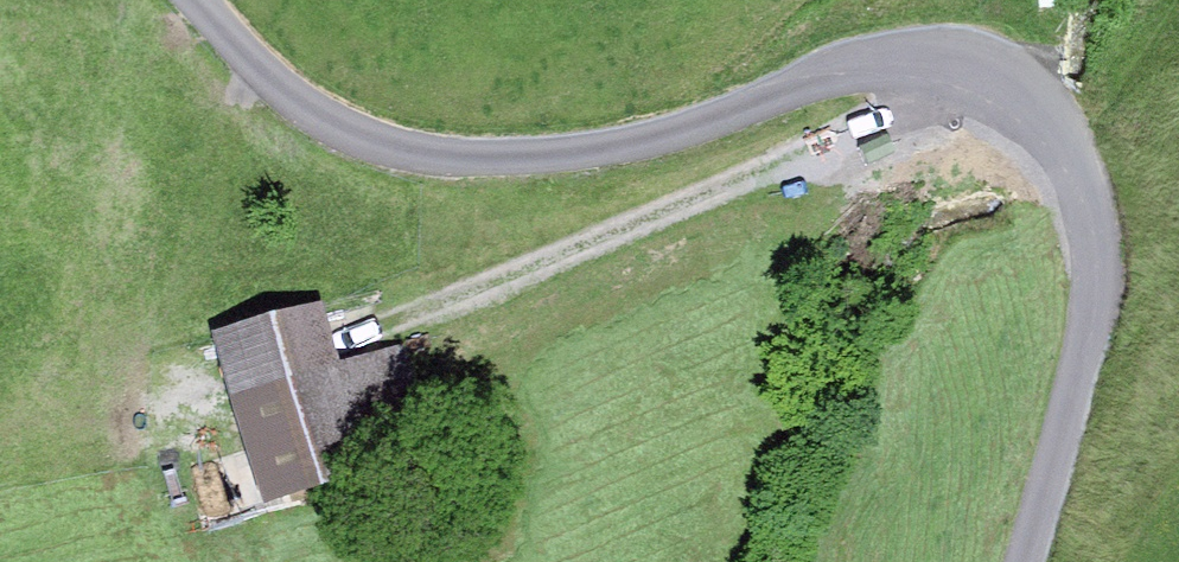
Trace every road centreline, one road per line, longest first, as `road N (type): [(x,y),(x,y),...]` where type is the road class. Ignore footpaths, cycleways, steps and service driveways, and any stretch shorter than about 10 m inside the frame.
road 1 (residential): [(1022,561),(1098,260),(1070,153),(1034,104),(977,68),(901,69),(814,79),(622,149),(520,163),(403,159),(334,132),(234,49),(200,0)]
road 2 (track): [(370,338),(760,181),(977,68)]

